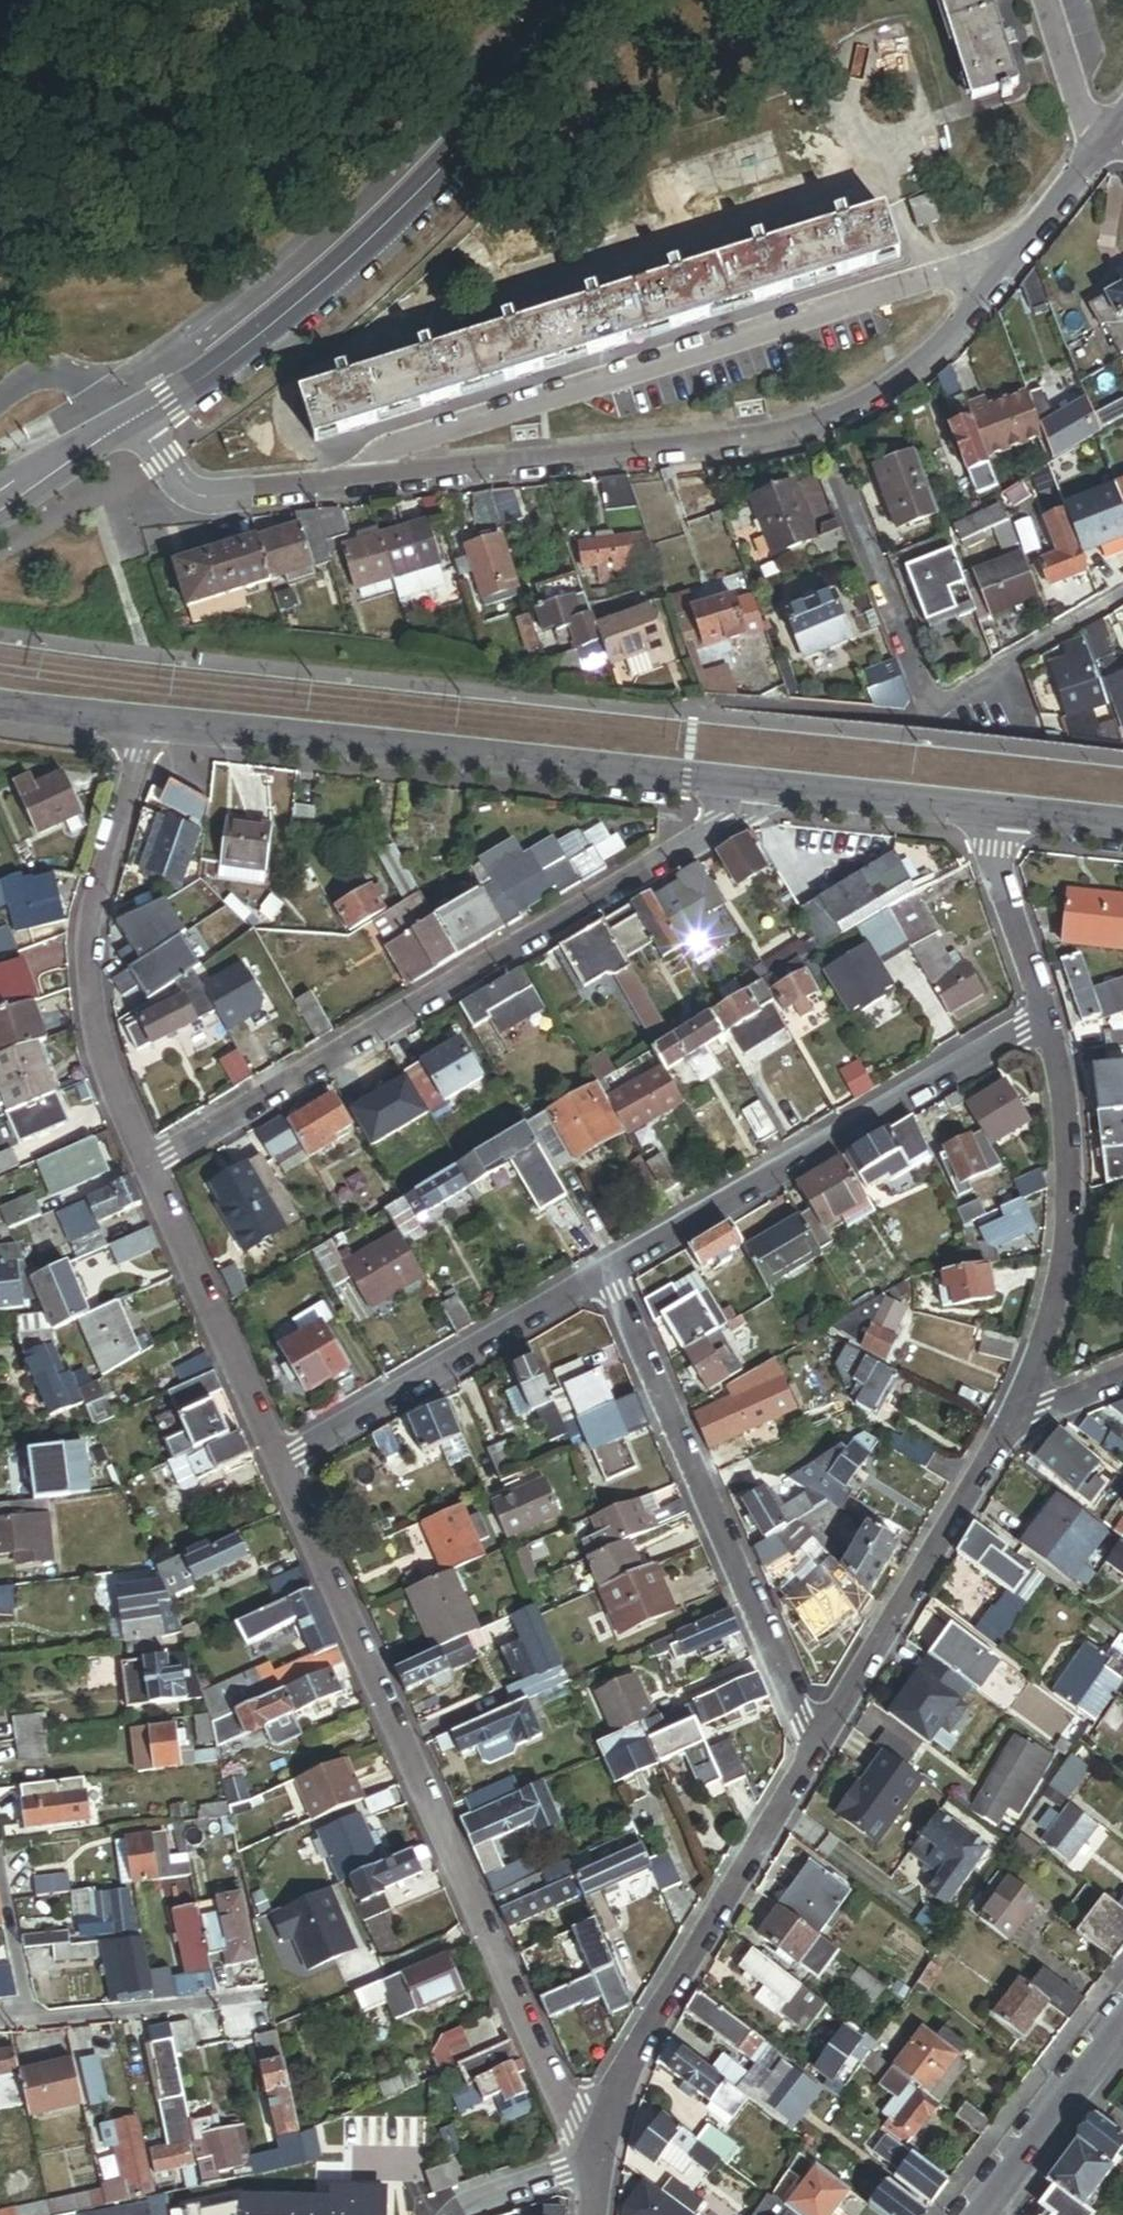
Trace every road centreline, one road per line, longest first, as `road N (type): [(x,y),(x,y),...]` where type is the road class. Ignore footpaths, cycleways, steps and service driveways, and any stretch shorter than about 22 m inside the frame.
road 1 (residential): [(138,417),(188,492),(215,500),(818,428),(915,372),(1017,257),(1122,118)]
road 2 (residential): [(594,2164),(280,1462)]
road 3 (residential): [(145,1166),(730,821),(745,786)]
road 4 (secondary): [(589,0),(332,259),(138,417)]
road 5 (tertiary): [(149,722),(745,786)]
road 6 (residential): [(816,1749),(608,1275)]
road 7 (residential): [(608,1275),(1045,1019)]
road 8 (residential): [(835,473),(925,708),(1122,593)]
road 9 (residential): [(816,1749),(636,2048),(594,2164)]
road 10 (residential): [(145,1166),(110,1084),(90,990),(93,906),(149,722)]
road 11 (residential): [(1045,1019),(1068,1126),(1069,1216),(1047,1322),(1013,1423)]
road 12 (residential): [(1013,1423),(816,1749)]
road 13 (residential): [(280,1462),(608,1275)]
road 14 (residential): [(280,1462),(145,1166)]
road 15 (tertiary): [(745,786),(1000,814)]
road 16 (tertiary): [(1122,2020),(976,2214)]
road 17 (residential): [(1000,814),(999,877),(1045,1019)]
road 18 (secondary): [(0,510),(138,417)]
road 19 (residential): [(594,2164),(444,2214)]
road 20 (tertiary): [(0,705),(149,722)]
road 21 (tertiary): [(1000,814),(1122,827)]

